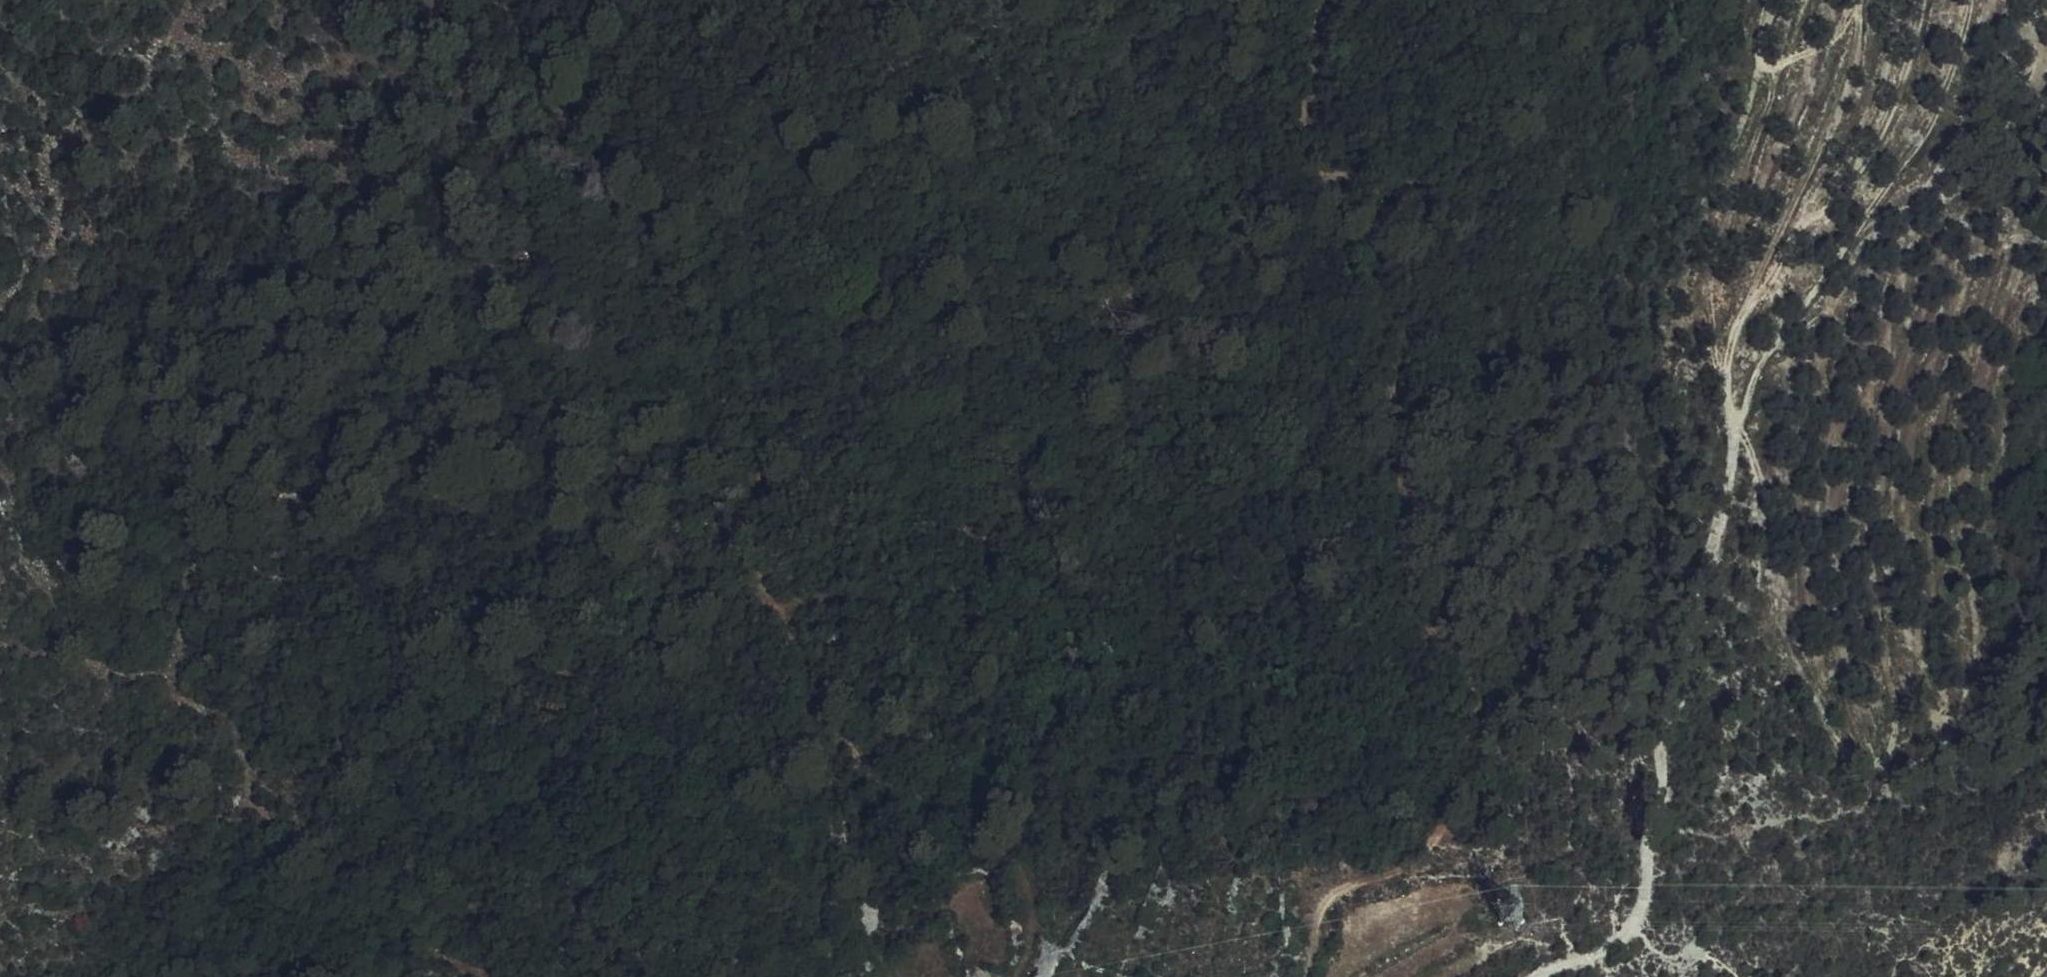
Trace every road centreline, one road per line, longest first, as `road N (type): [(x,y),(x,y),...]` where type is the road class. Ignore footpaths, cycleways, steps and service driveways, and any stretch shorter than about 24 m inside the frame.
road 1 (track): [(1924,0),(1884,134),(1838,206),(1795,235),(1770,285),(1740,318),(1728,357),(1728,398),(1737,423),(1662,750),(1647,895),(1631,933),(1596,957),(1533,976)]
road 2 (track): [(1300,976),(1342,896),(1439,825),(1462,762),(1461,693),(1415,543),(1394,371),(1364,224),(1318,160),(1308,105),(1324,0)]

